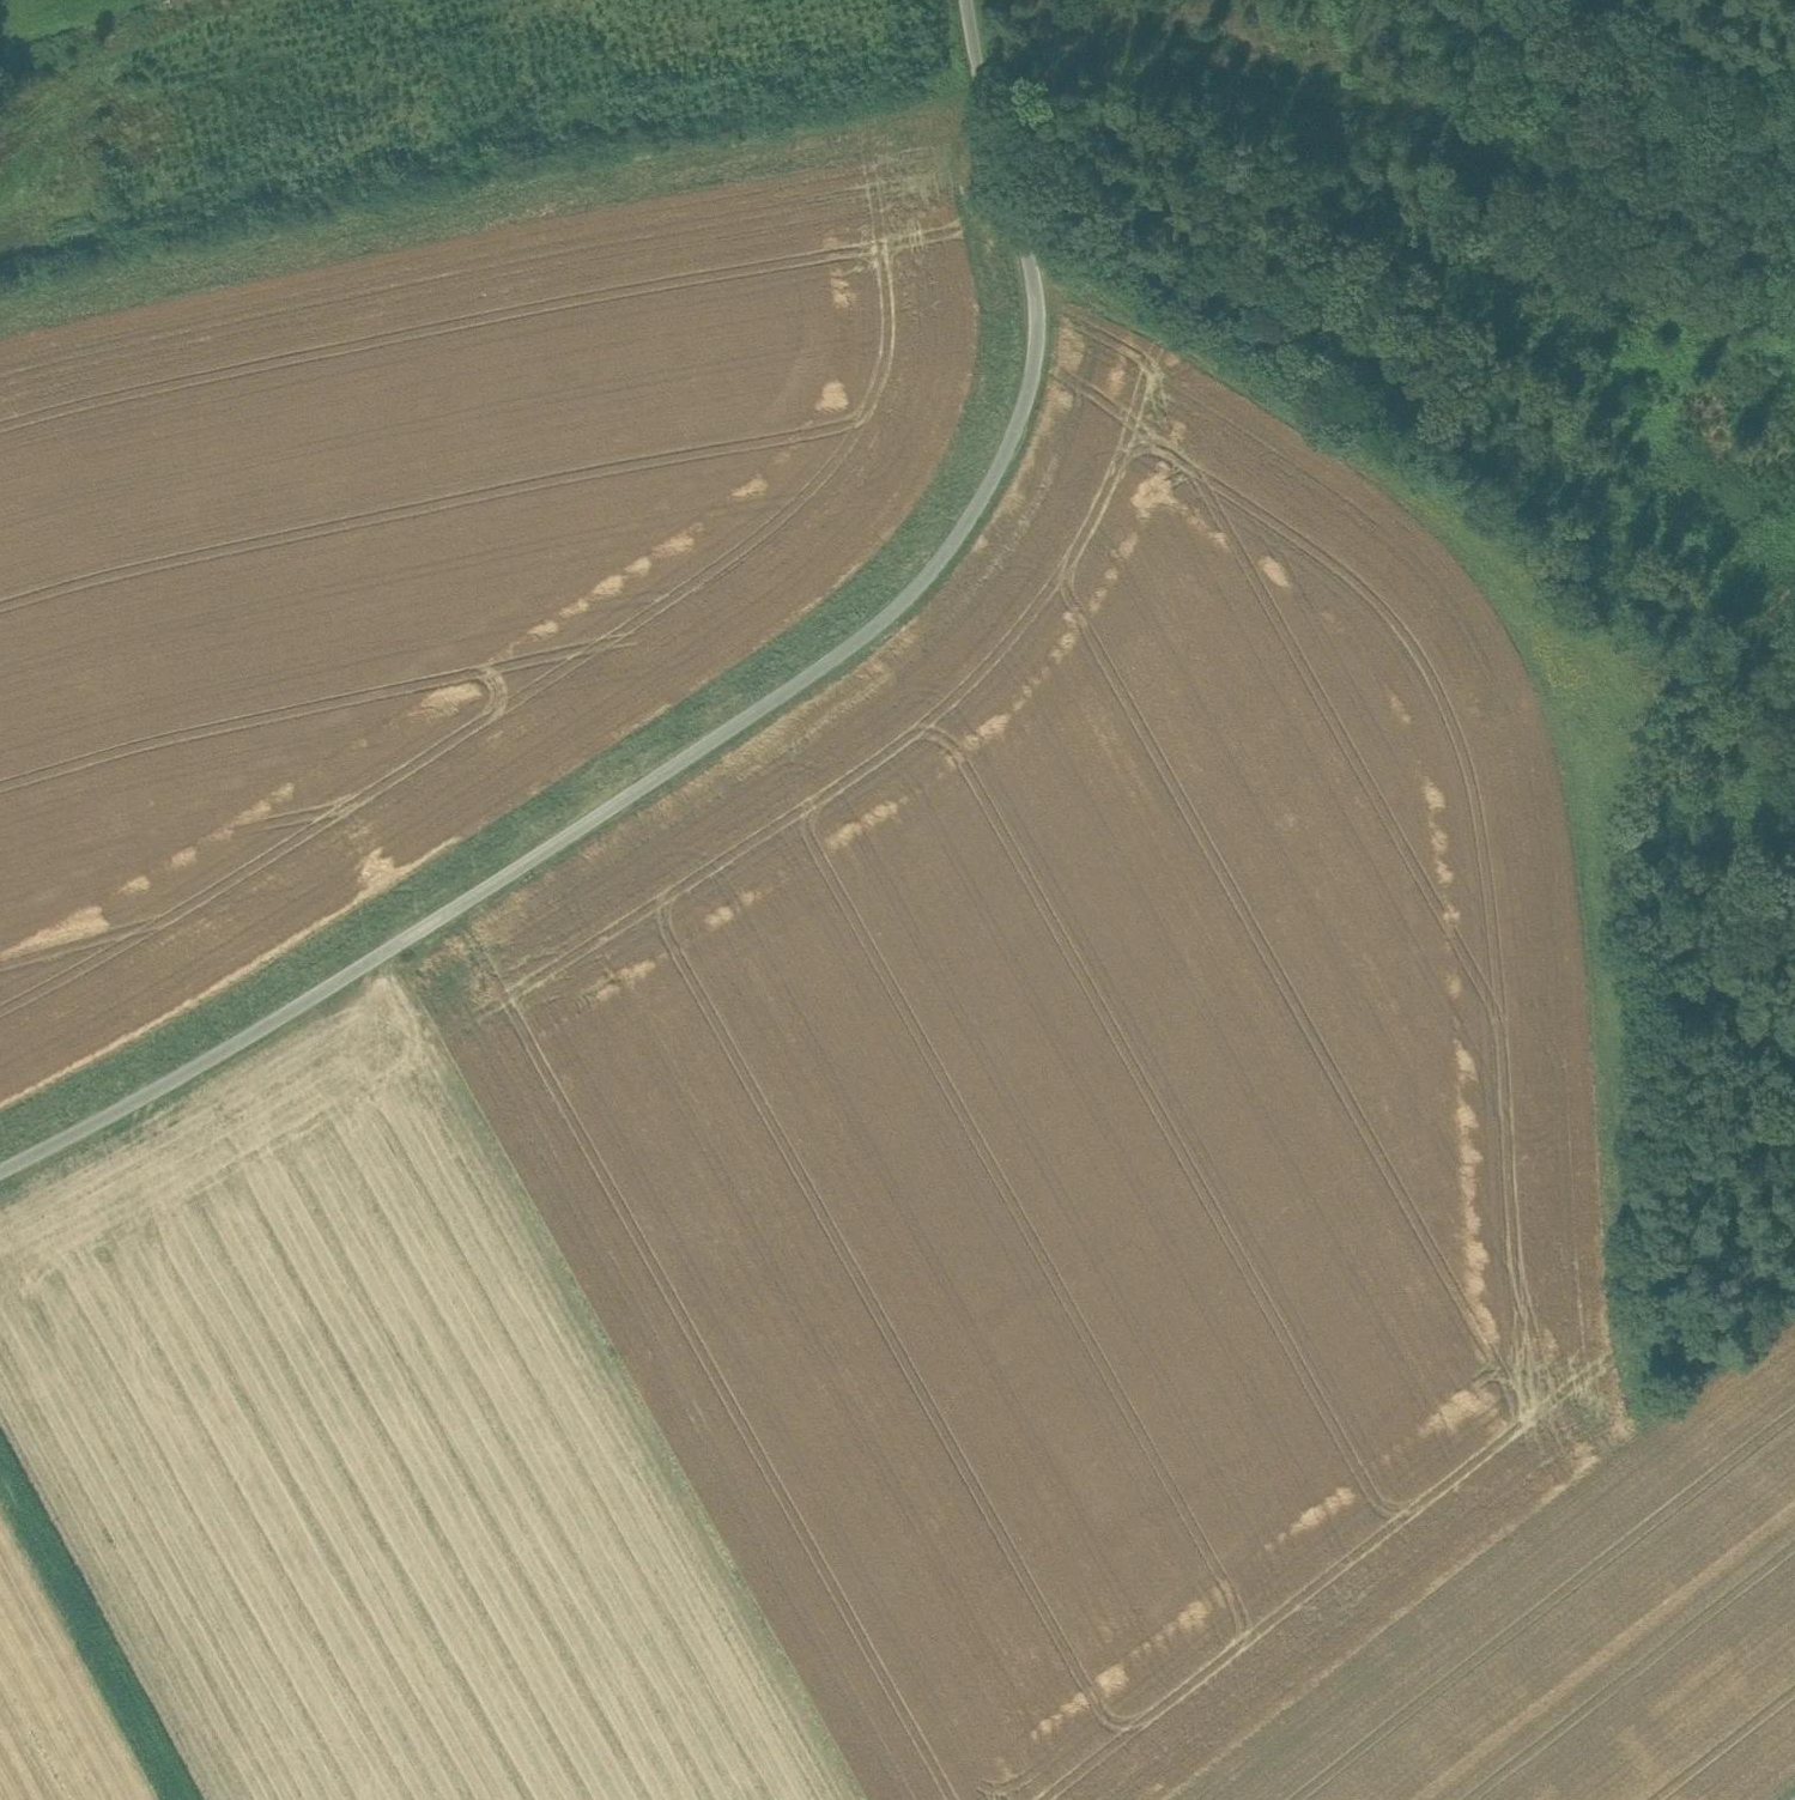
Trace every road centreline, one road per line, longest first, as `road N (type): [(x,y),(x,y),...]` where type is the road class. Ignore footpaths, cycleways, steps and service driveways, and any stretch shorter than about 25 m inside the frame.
road 1 (unclassified): [(0,1171),(179,1076),(876,630),(955,541),(1011,444),(1033,375),(1039,305),(967,0)]

